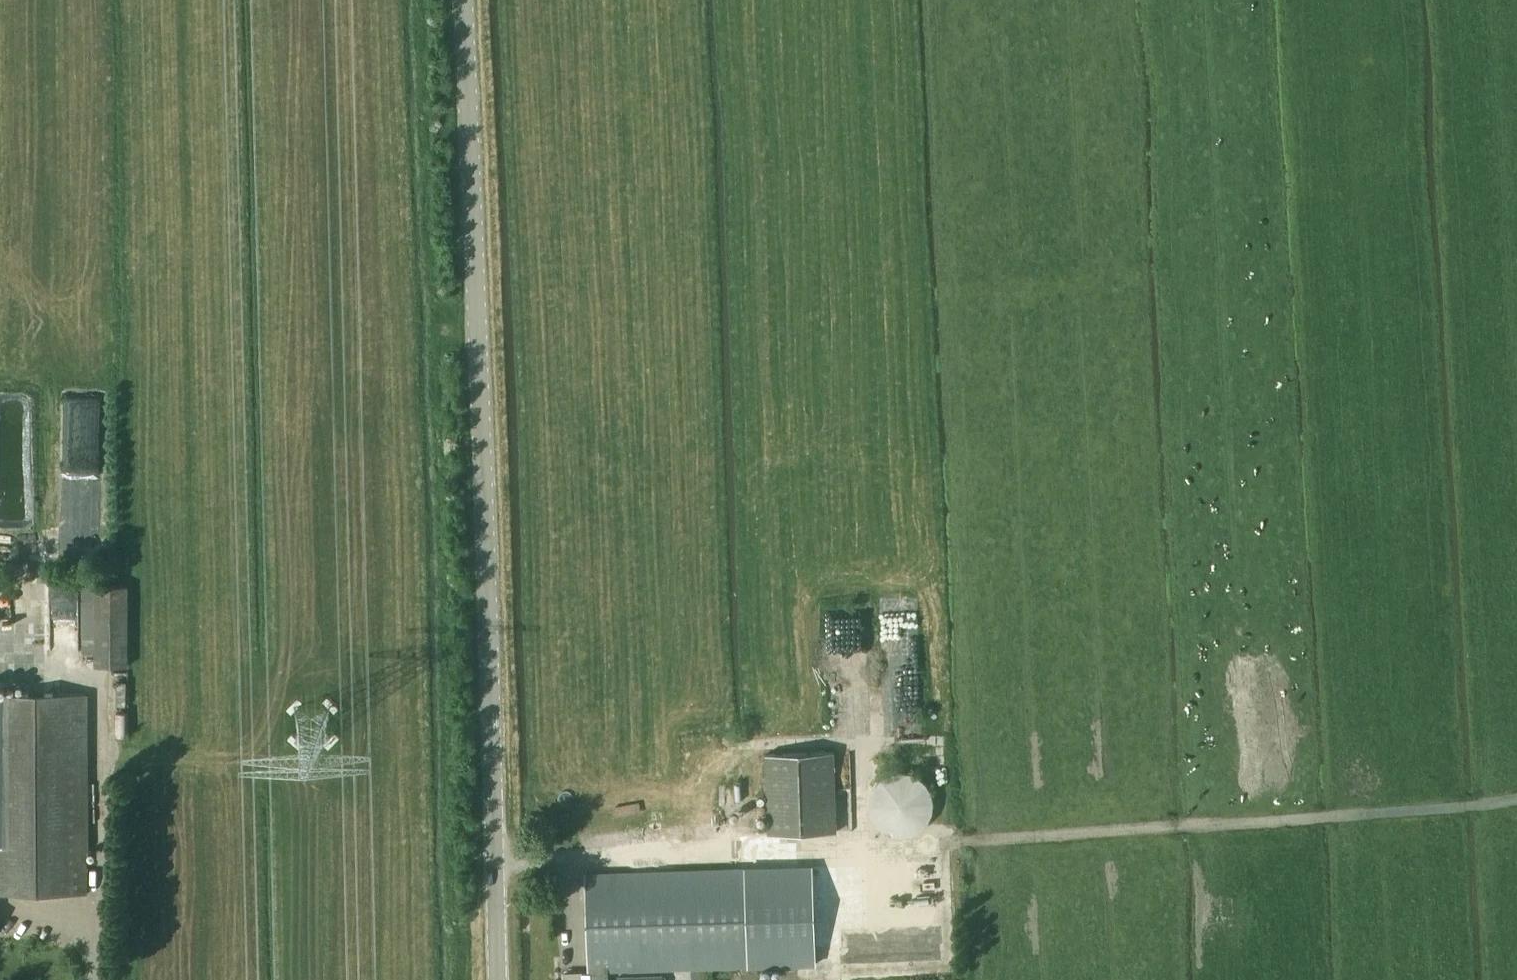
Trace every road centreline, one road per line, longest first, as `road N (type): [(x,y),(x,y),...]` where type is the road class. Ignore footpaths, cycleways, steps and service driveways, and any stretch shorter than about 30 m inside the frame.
road 1 (unclassified): [(493,979),(494,684),(474,0)]

